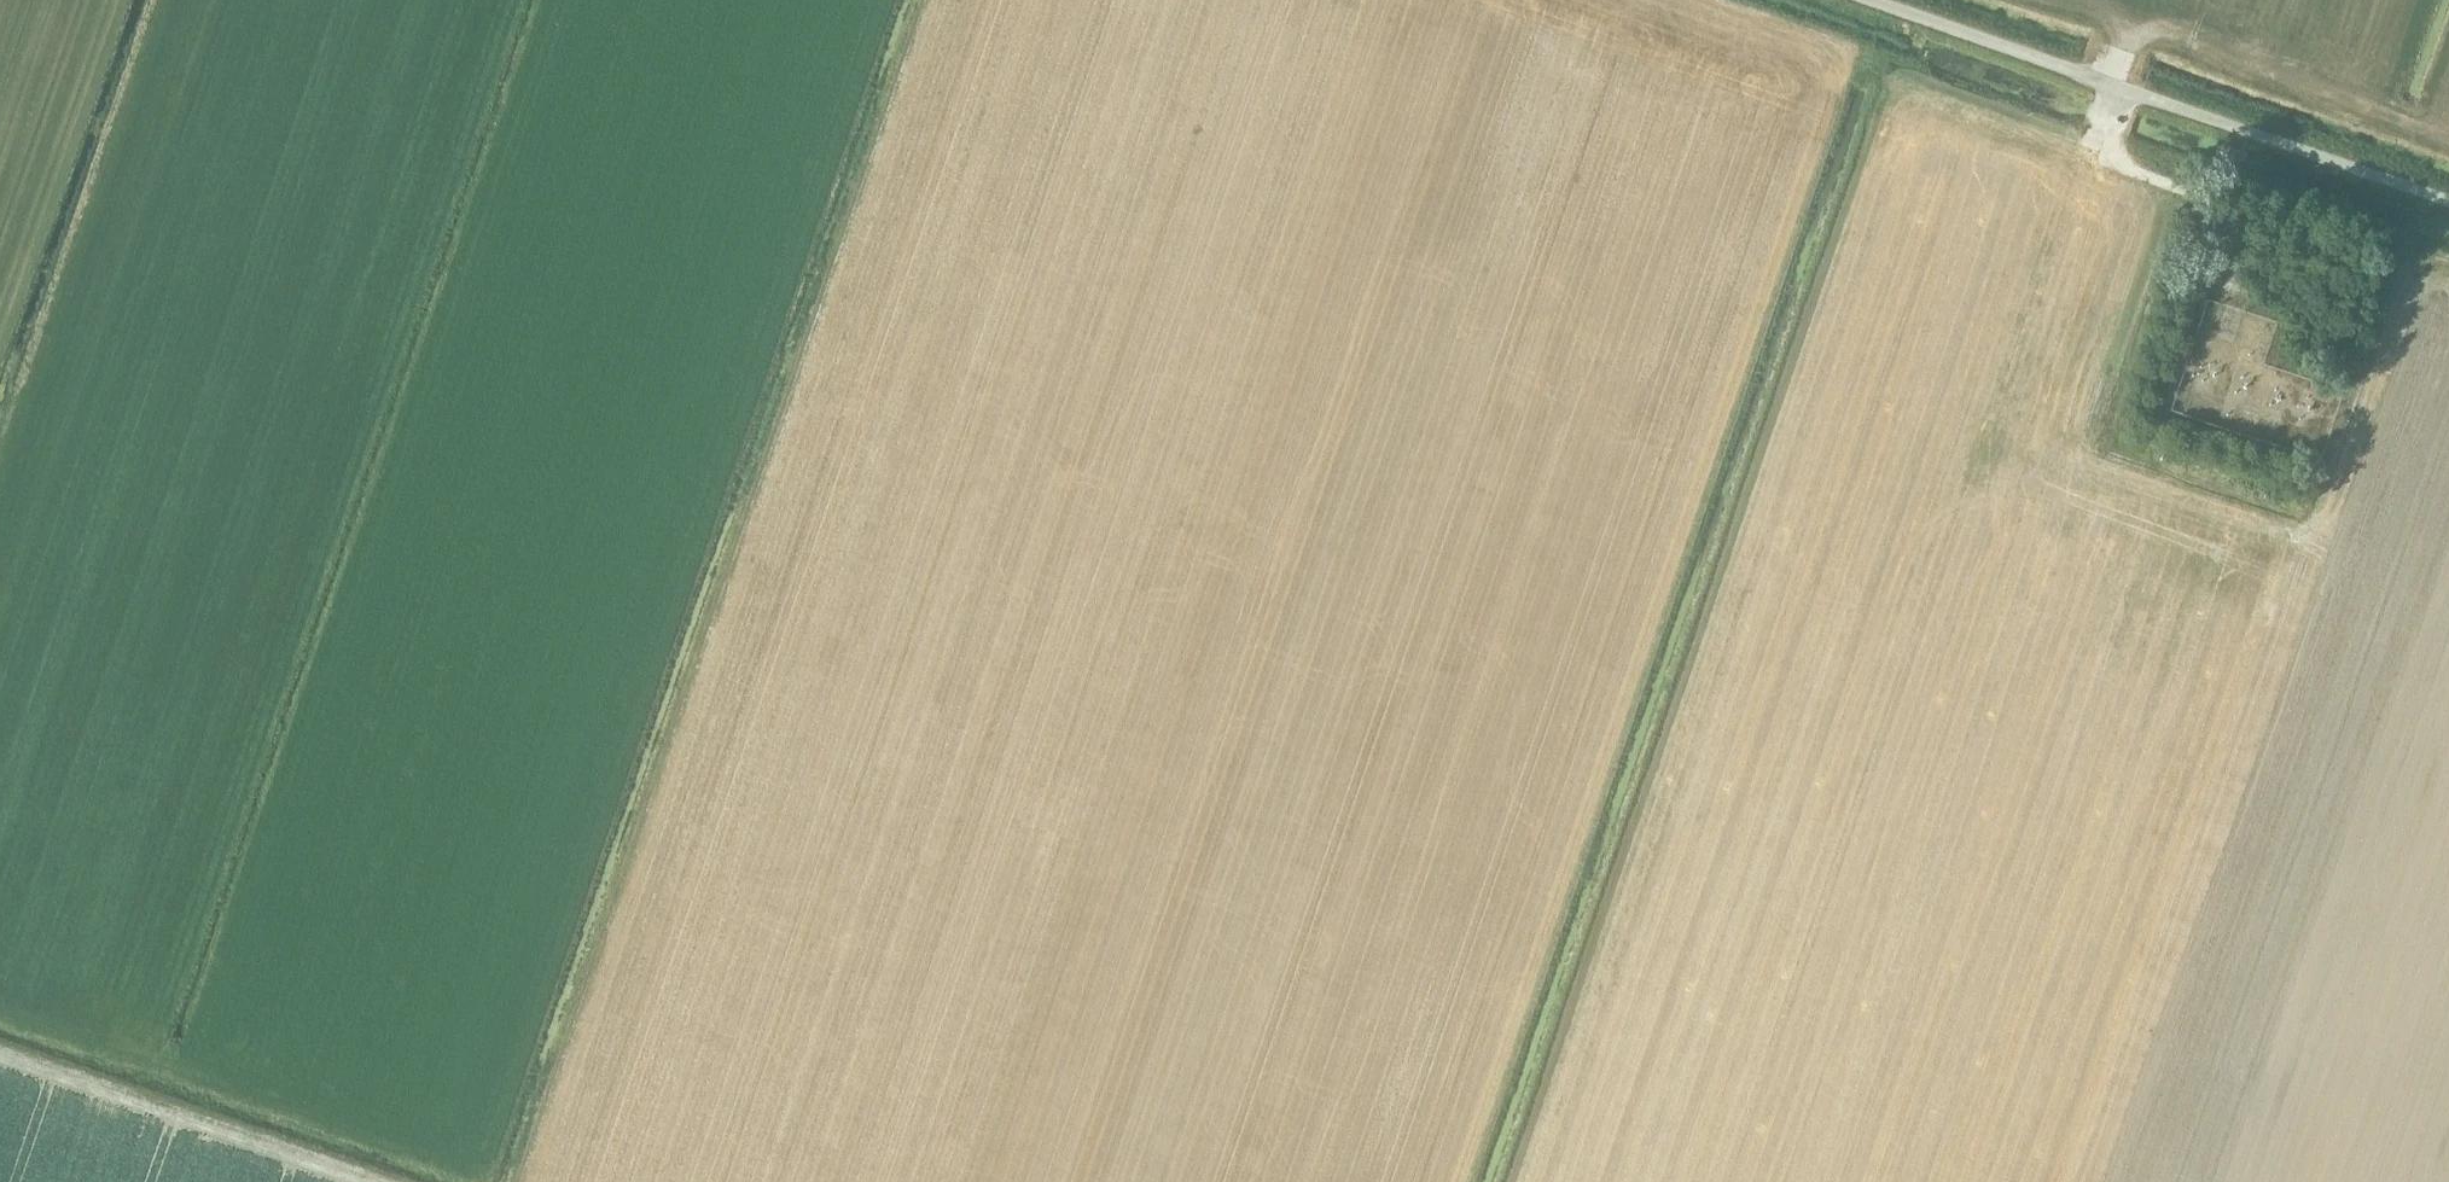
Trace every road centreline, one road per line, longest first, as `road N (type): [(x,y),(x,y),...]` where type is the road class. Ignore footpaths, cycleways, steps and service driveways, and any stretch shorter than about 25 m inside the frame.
road 1 (unclassified): [(2448,201),(1868,0)]

